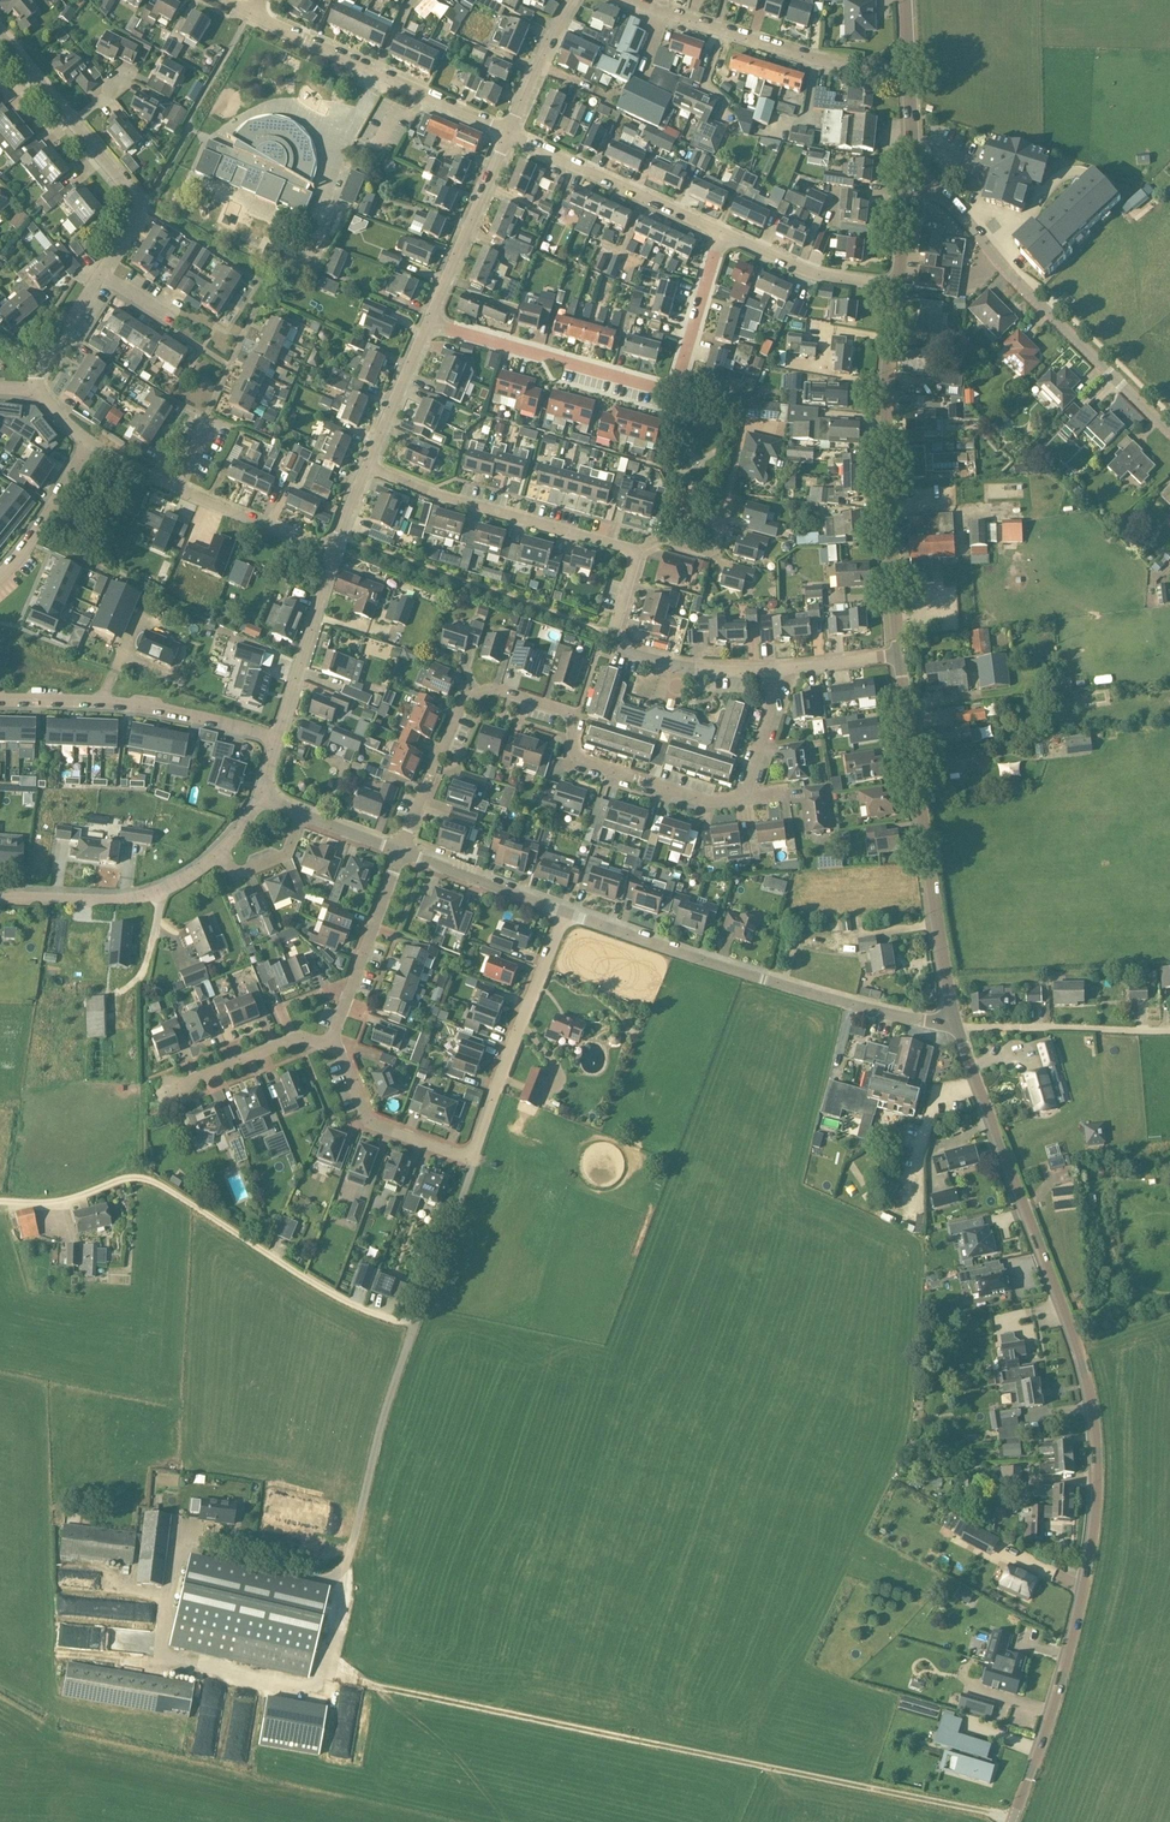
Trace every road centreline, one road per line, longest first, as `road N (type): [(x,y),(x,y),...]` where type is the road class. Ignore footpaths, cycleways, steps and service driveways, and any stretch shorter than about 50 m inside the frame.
road 1 (tertiary): [(1013,1821),(1074,1638),(1094,1539),(1095,1415),(955,1024)]
road 2 (track): [(1014,1819),(360,1683)]
road 3 (residential): [(402,852),(470,697),(490,690),(564,712),(583,762),(707,801),(736,801),(746,795),(789,669)]
road 4 (residential): [(414,1324),(360,1308),(149,1180),(130,1178),(75,1199),(0,1201)]
road 5 (residential): [(955,1024),(880,1013),(762,980),(565,912)]
road 6 (tertiary): [(901,655),(884,414),(898,283)]
road 7 (tertiary): [(955,1024),(901,655)]
road 8 (tertiary): [(1169,430),(1017,280),(947,197),(912,189)]
road 9 (residential): [(248,1565),(322,1580),(347,1565),(414,1324)]
road 10 (residential): [(509,133),(249,16)]
road 11 (residential): [(910,76),(821,60),(636,0)]
road 12 (residential): [(636,551),(450,498),(368,465)]
road 13 (residential): [(278,740),(149,710),(0,703)]
road 14 (residential): [(789,669),(689,670),(625,652),(613,630),(636,551)]
road 15 (residential): [(468,1162),(565,912)]
road 16 (residential): [(666,384),(428,324)]
road 17 (residential): [(722,231),(509,133)]
road 18 (residential): [(0,895),(128,899),(186,878),(215,852)]
road 19 (residential): [(428,324),(509,133)]
road 20 (residential): [(330,1045),(402,852)]
road 21 (residential): [(278,740),(334,553)]
road 22 (residential): [(468,1162),(373,1124),(339,1049),(330,1045)]
road 23 (residential): [(898,283),(816,274),(722,231)]
road 24 (residential): [(102,274),(138,204),(76,122)]
road 25 (residential): [(565,912),(402,852)]
road 26 (residential): [(414,1324),(468,1162)]
road 27 (residential): [(169,1087),(299,1038),(330,1045)]
road 28 (residential): [(334,553),(180,490)]
road 29 (residential): [(666,384),(722,231)]
road 30 (residential): [(0,573),(88,440)]
road 31 (residential): [(368,465),(428,324)]
road 32 (residential): [(509,133),(574,0)]
road 33 (track): [(1169,1032),(1026,1026)]
road 34 (residential): [(636,551),(665,538),(705,550),(715,545),(727,499)]
road 35 (residential): [(215,852),(233,873),(287,854),(301,814)]

